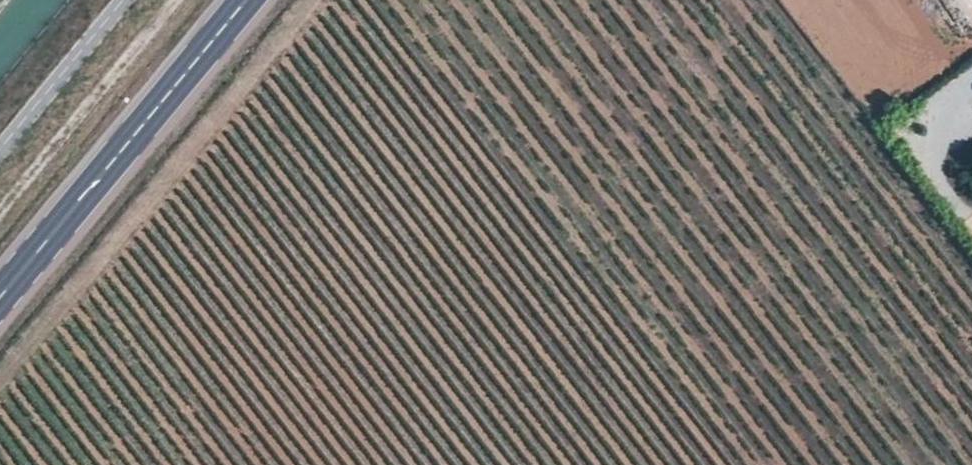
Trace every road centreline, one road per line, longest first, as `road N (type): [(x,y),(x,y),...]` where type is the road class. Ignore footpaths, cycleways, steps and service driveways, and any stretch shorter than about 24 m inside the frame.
road 1 (secondary): [(0,294),(245,0)]

